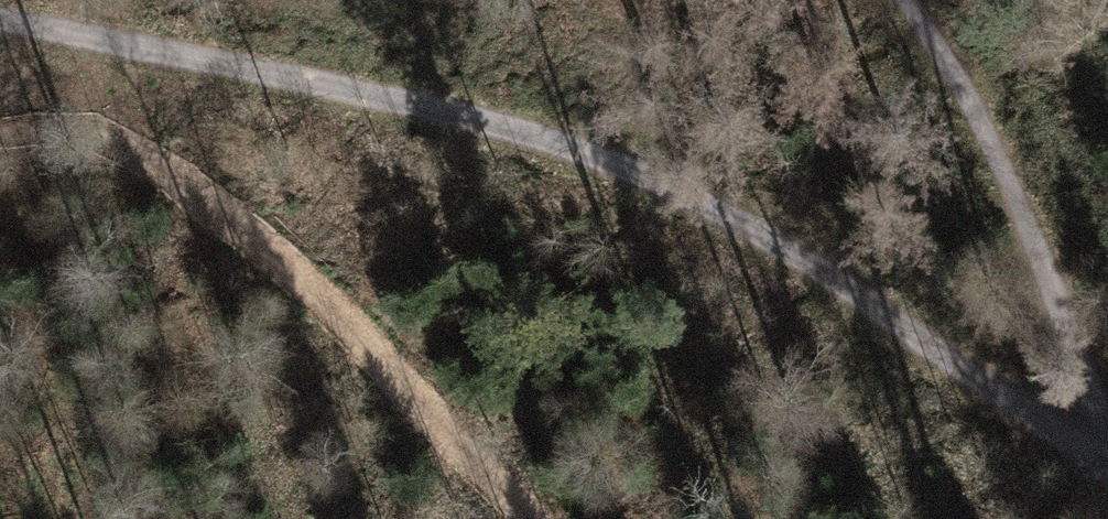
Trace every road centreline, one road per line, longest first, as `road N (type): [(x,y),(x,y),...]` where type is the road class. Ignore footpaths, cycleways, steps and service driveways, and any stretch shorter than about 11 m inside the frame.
road 1 (track): [(1107,453),(677,179),(437,112),(127,60),(0,28)]
road 2 (track): [(532,518),(216,197),(106,139),(0,144)]
road 3 (track): [(1107,402),(985,48),(940,0)]

